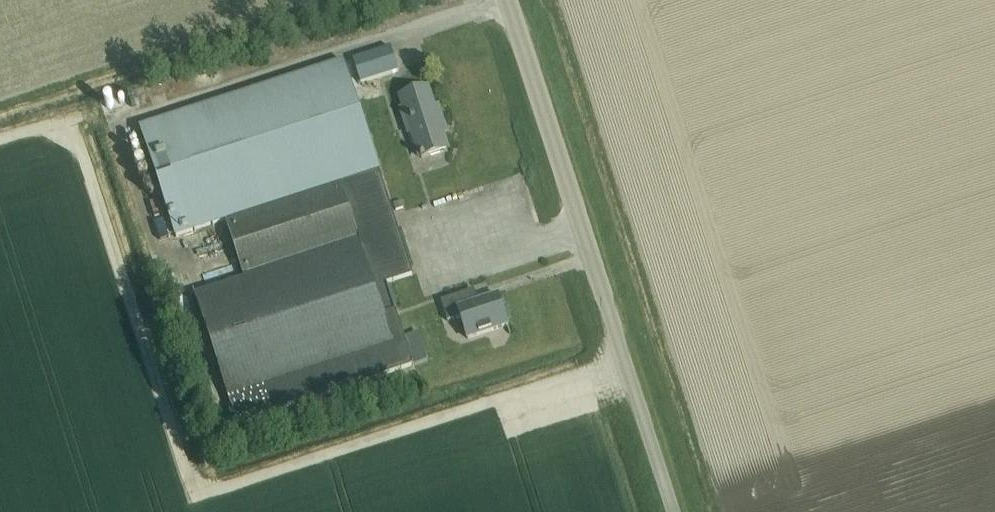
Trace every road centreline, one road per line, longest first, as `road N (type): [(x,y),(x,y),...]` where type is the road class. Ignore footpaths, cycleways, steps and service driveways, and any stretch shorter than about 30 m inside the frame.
road 1 (track): [(624,367),(200,491),(72,119),(0,140)]
road 2 (tertiary): [(672,511),(505,0)]

